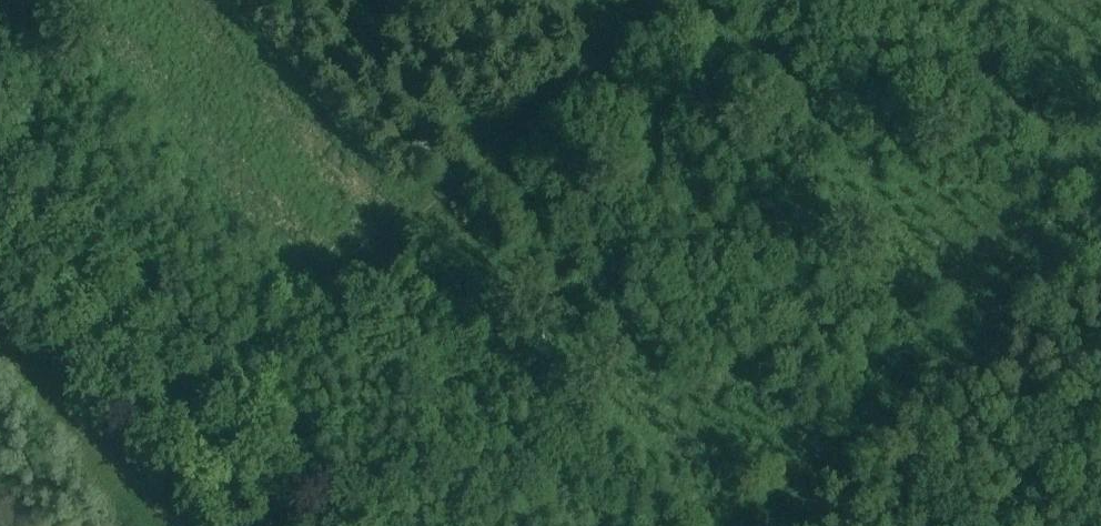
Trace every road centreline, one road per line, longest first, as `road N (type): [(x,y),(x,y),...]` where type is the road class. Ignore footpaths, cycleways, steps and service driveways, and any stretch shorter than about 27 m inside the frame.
road 1 (track): [(672,0),(205,413)]

